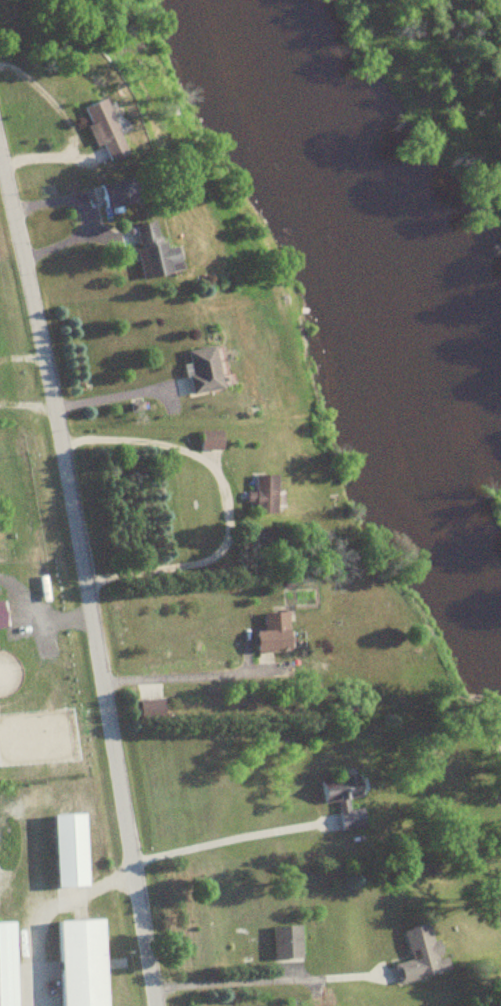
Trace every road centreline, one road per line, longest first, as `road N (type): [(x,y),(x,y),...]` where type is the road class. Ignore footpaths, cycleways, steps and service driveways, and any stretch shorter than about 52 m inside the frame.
road 1 (residential): [(160,1005),(0,160)]

